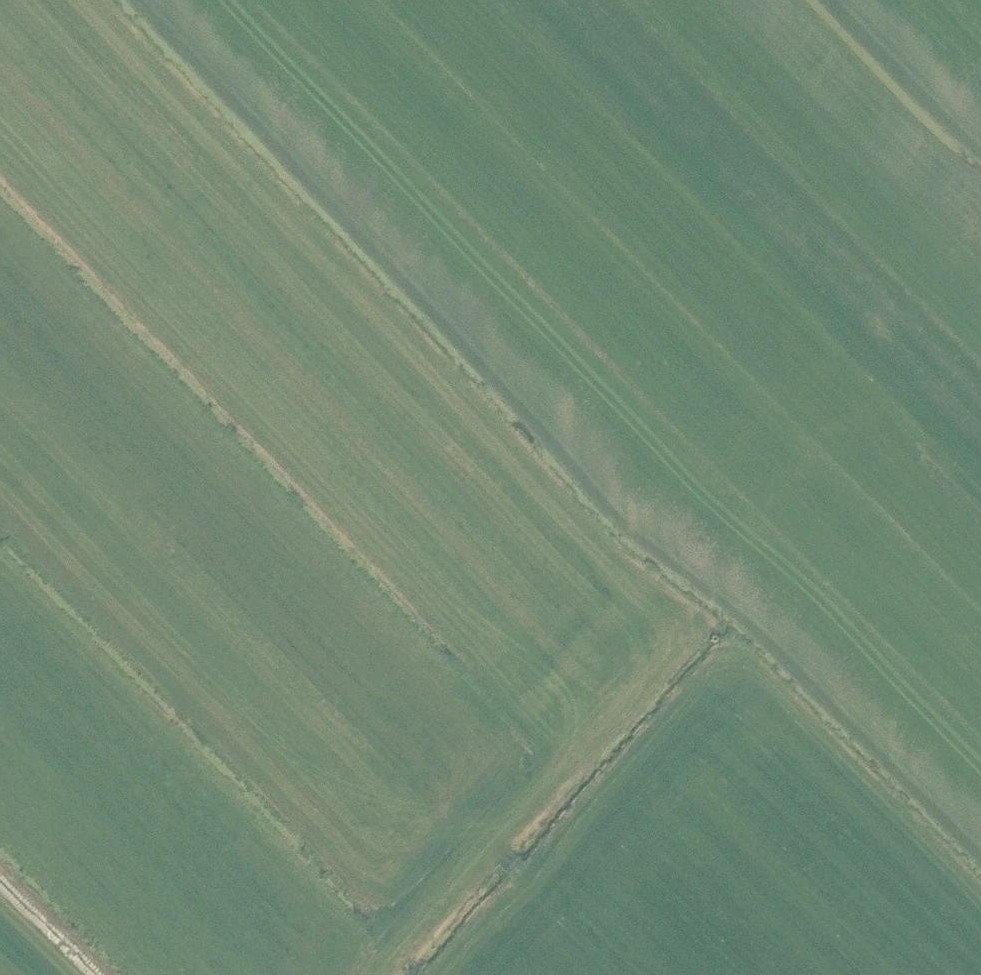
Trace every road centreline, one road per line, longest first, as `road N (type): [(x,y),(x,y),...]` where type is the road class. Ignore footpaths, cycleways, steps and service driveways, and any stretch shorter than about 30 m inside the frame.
road 1 (track): [(0,882),(94,974)]

